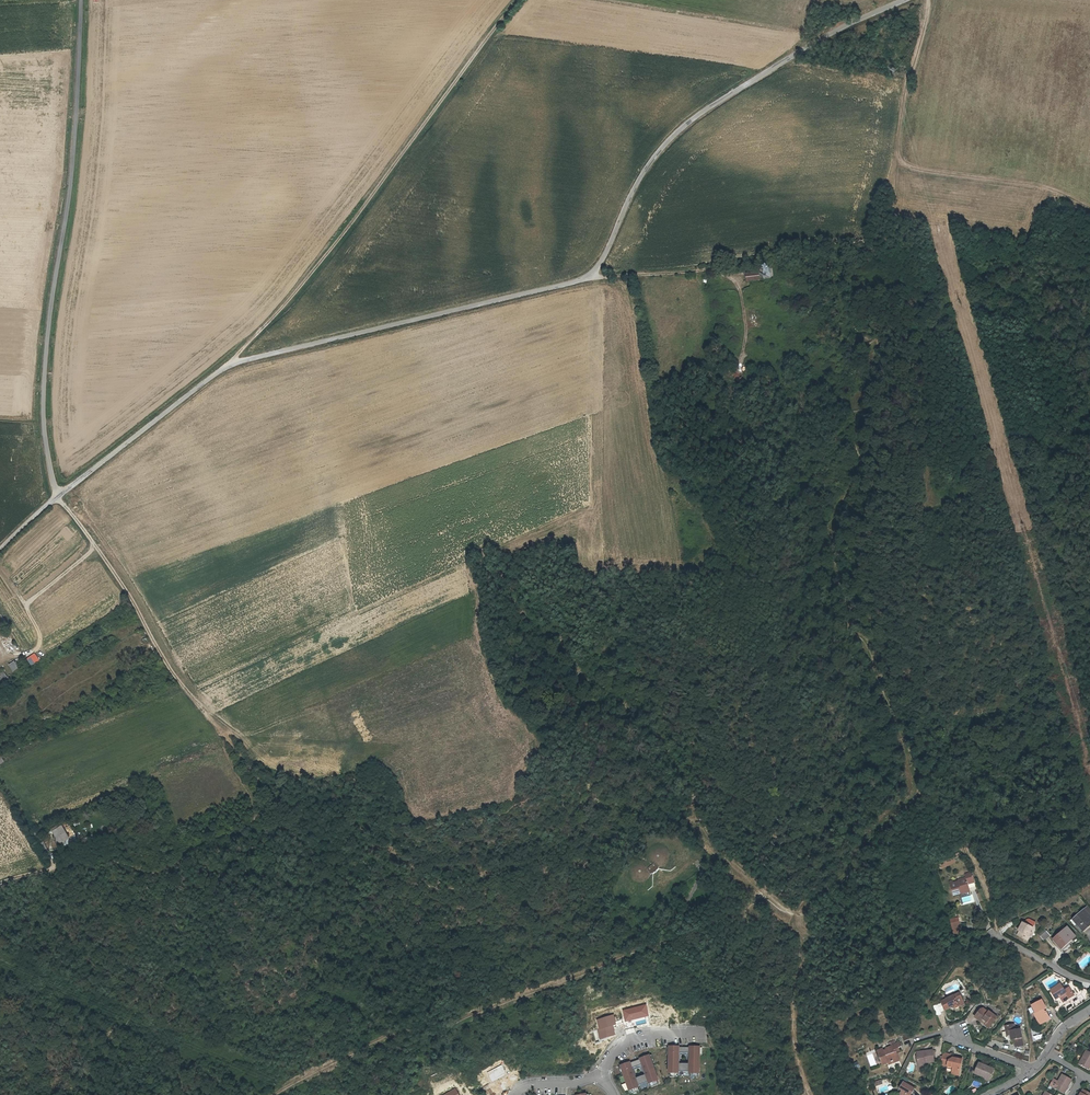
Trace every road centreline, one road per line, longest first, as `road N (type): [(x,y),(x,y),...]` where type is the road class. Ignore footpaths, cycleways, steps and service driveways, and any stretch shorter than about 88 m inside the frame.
road 1 (residential): [(593,274),(229,362),(55,497)]
road 2 (track): [(283,1094),(397,1031),(434,1032),(733,917),(762,891)]
road 3 (residential): [(55,497),(42,404),(69,182),(79,0)]
road 4 (track): [(229,362),(324,257),(517,0)]
road 5 (unclassified): [(904,0),(804,50),(678,133),(648,167),(593,274)]
road 6 (track): [(219,729),(55,497)]
road 7 (track): [(793,913),(803,915),(839,885),(920,790),(889,706)]
road 8 (track): [(1089,207),(1033,185),(924,173),(901,161)]
road 9 (track): [(920,790),(958,827),(995,934)]
road 10 (track): [(593,274),(710,270),(738,289)]
road 11 (residential): [(600,1074),(633,1039),(703,1033)]

